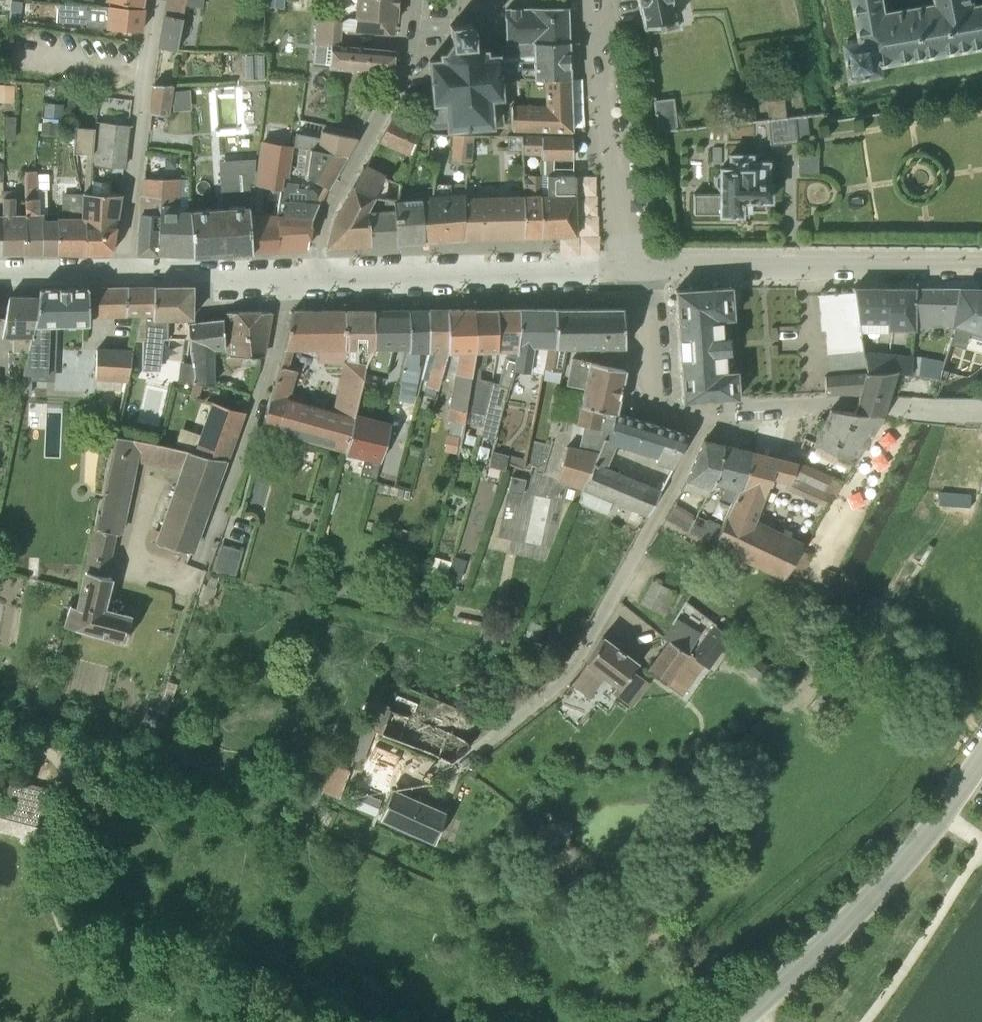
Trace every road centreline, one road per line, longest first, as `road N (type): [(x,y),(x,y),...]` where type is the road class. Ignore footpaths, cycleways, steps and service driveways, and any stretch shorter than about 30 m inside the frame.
road 1 (residential): [(491,737),(564,678),(712,414)]
road 2 (unclassified): [(736,1021),(857,910),(981,753)]
road 3 (residential): [(625,264),(981,267)]
road 4 (residential): [(319,276),(625,264)]
road 5 (residential): [(196,567),(248,418),(283,277)]
road 6 (residential): [(417,0),(404,71),(321,217),(319,276)]
road 7 (residential): [(120,272),(157,0)]
road 8 (residential): [(712,414),(855,404),(981,408)]
road 9 (residential): [(625,264),(588,0)]
road 10 (residential): [(625,264),(643,298),(652,406),(712,414)]
road 11 (residential): [(120,272),(283,277)]

